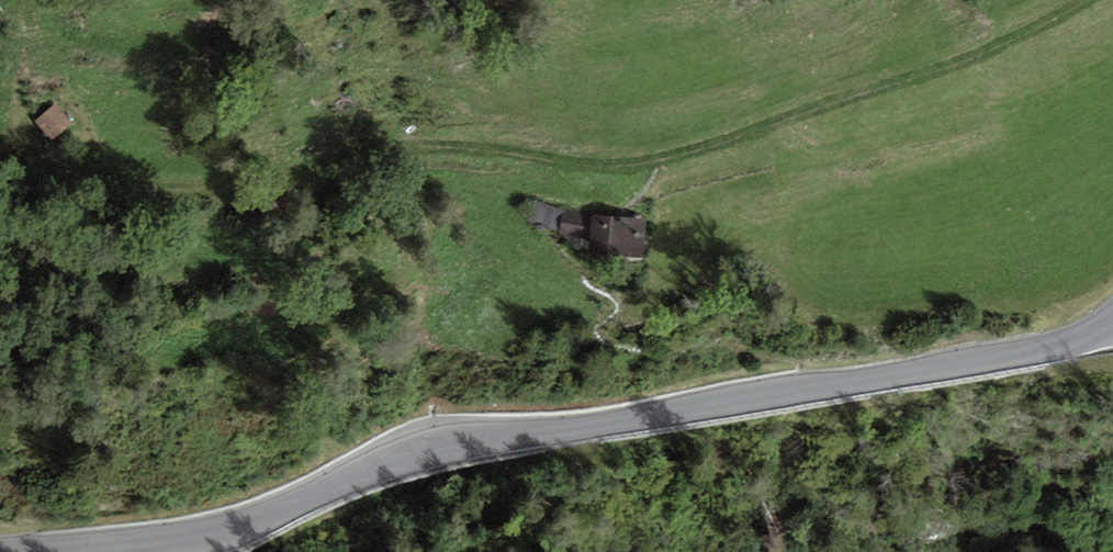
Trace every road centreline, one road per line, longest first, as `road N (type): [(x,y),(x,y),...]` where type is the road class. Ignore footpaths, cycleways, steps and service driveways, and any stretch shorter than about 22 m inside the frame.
road 1 (tertiary): [(26,551),(232,528),(420,454),(980,362),(1112,324)]
road 2 (track): [(146,191),(269,181),(390,148),(469,145),(584,163),(668,157),(978,53),(1084,0)]

